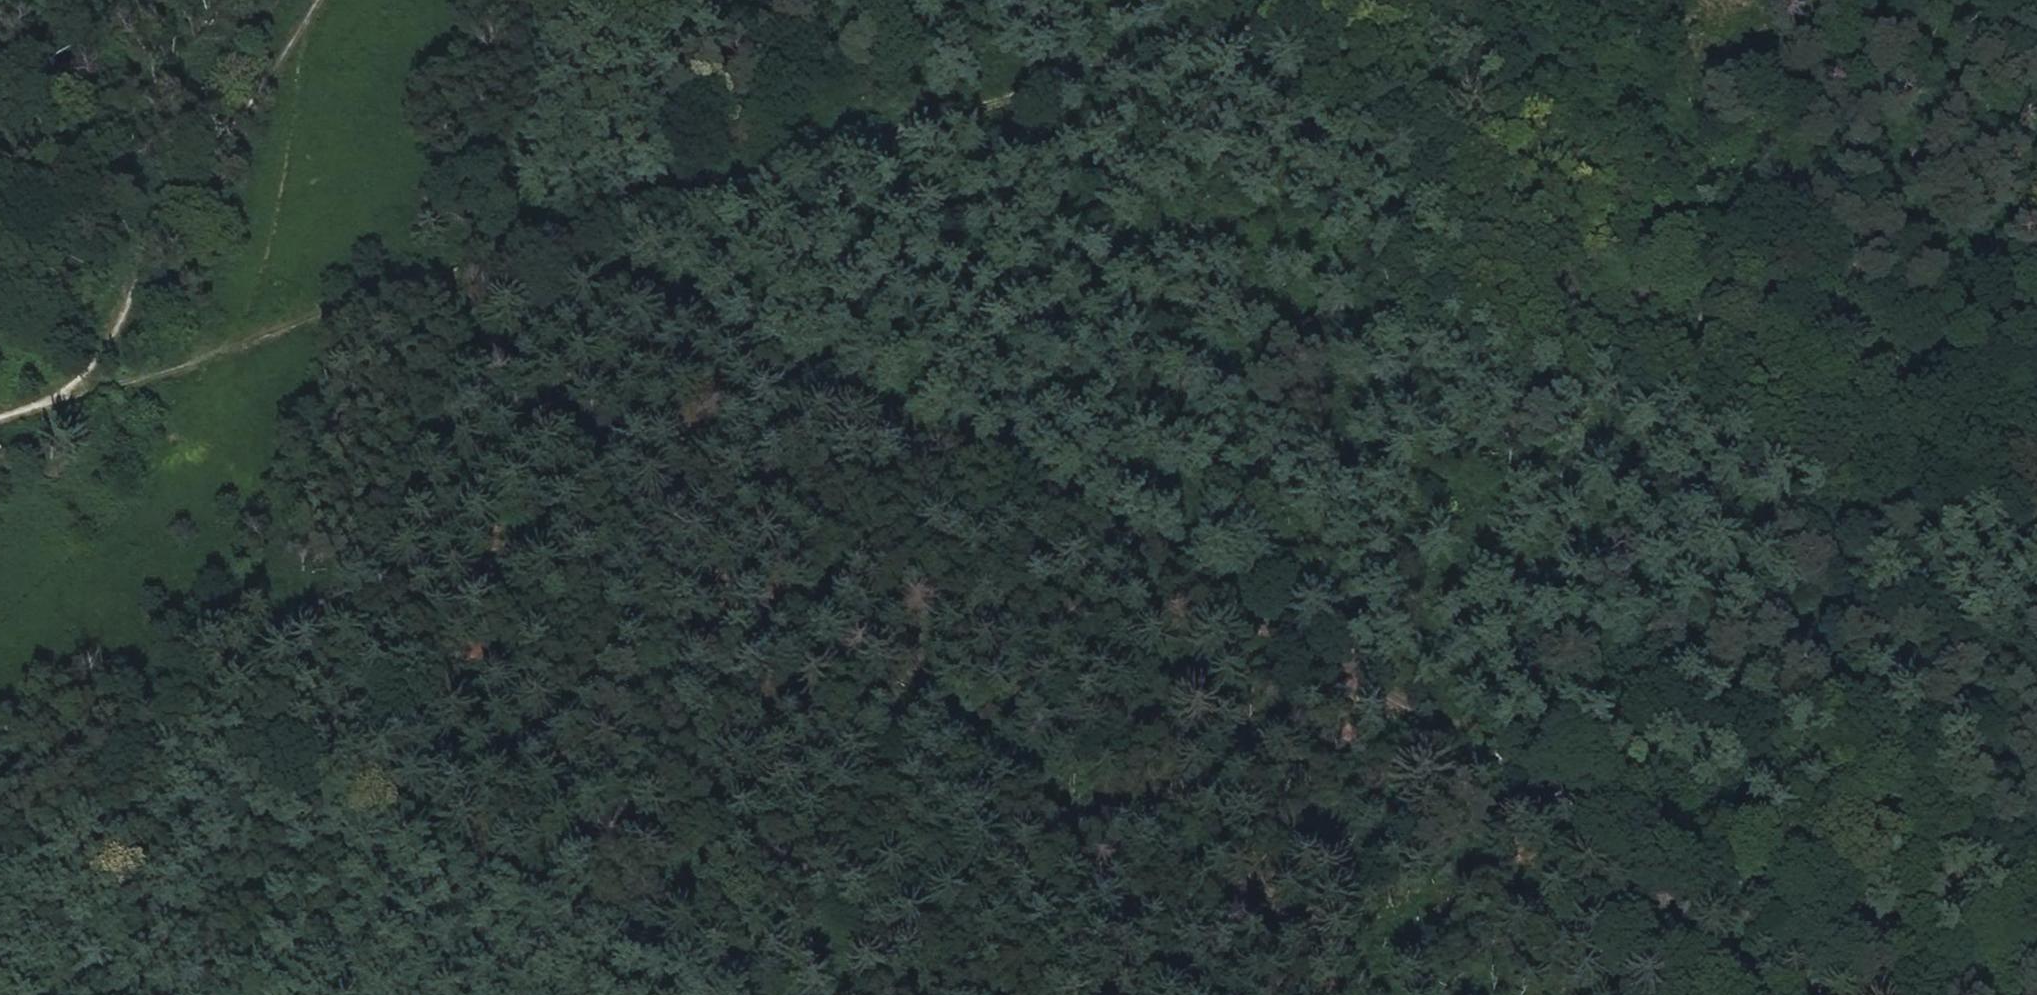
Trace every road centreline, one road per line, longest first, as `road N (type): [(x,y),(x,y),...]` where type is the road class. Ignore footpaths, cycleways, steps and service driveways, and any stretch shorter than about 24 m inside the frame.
road 1 (track): [(1325,0),(105,390),(57,399)]
road 2 (track): [(0,415),(57,399),(83,375),(307,0)]

